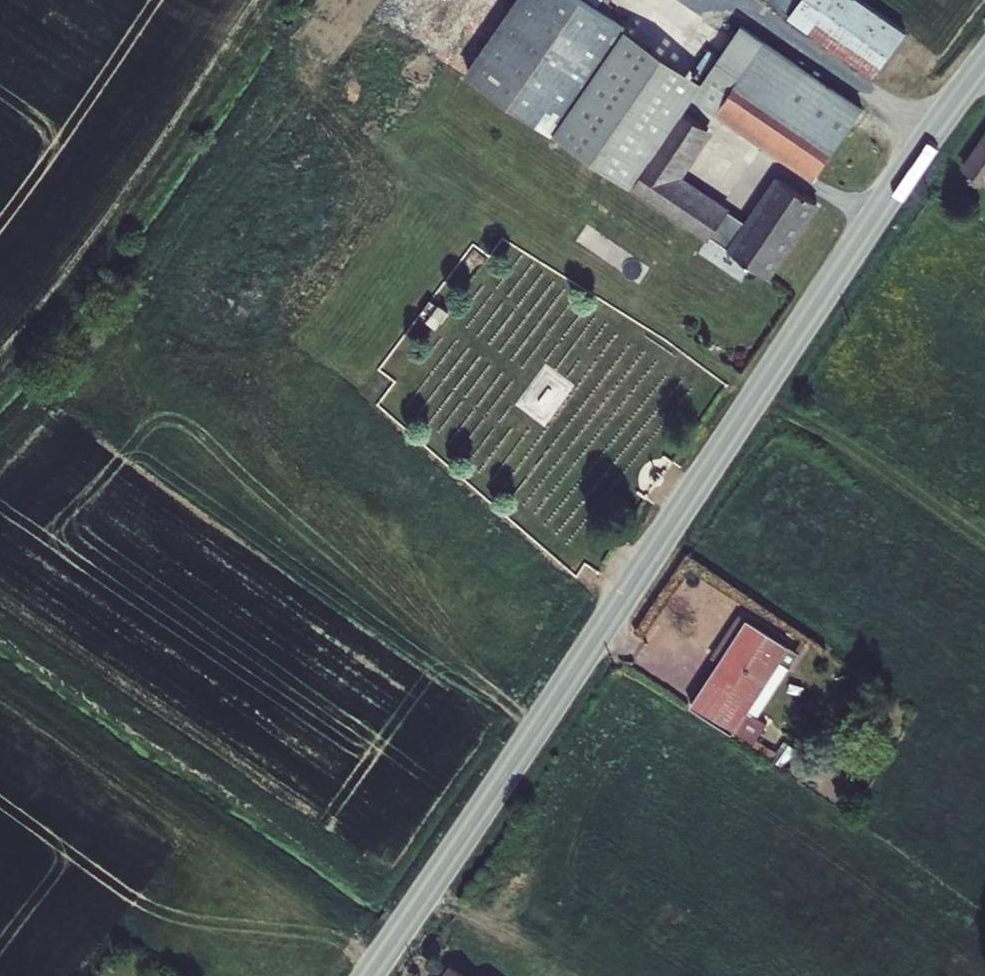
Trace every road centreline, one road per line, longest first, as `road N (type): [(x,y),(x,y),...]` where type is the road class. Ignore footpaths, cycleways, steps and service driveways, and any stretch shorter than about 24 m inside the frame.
road 1 (secondary): [(369,975),(984,61)]
road 2 (track): [(0,394),(41,353),(272,0)]
road 3 (track): [(732,0),(936,135)]

